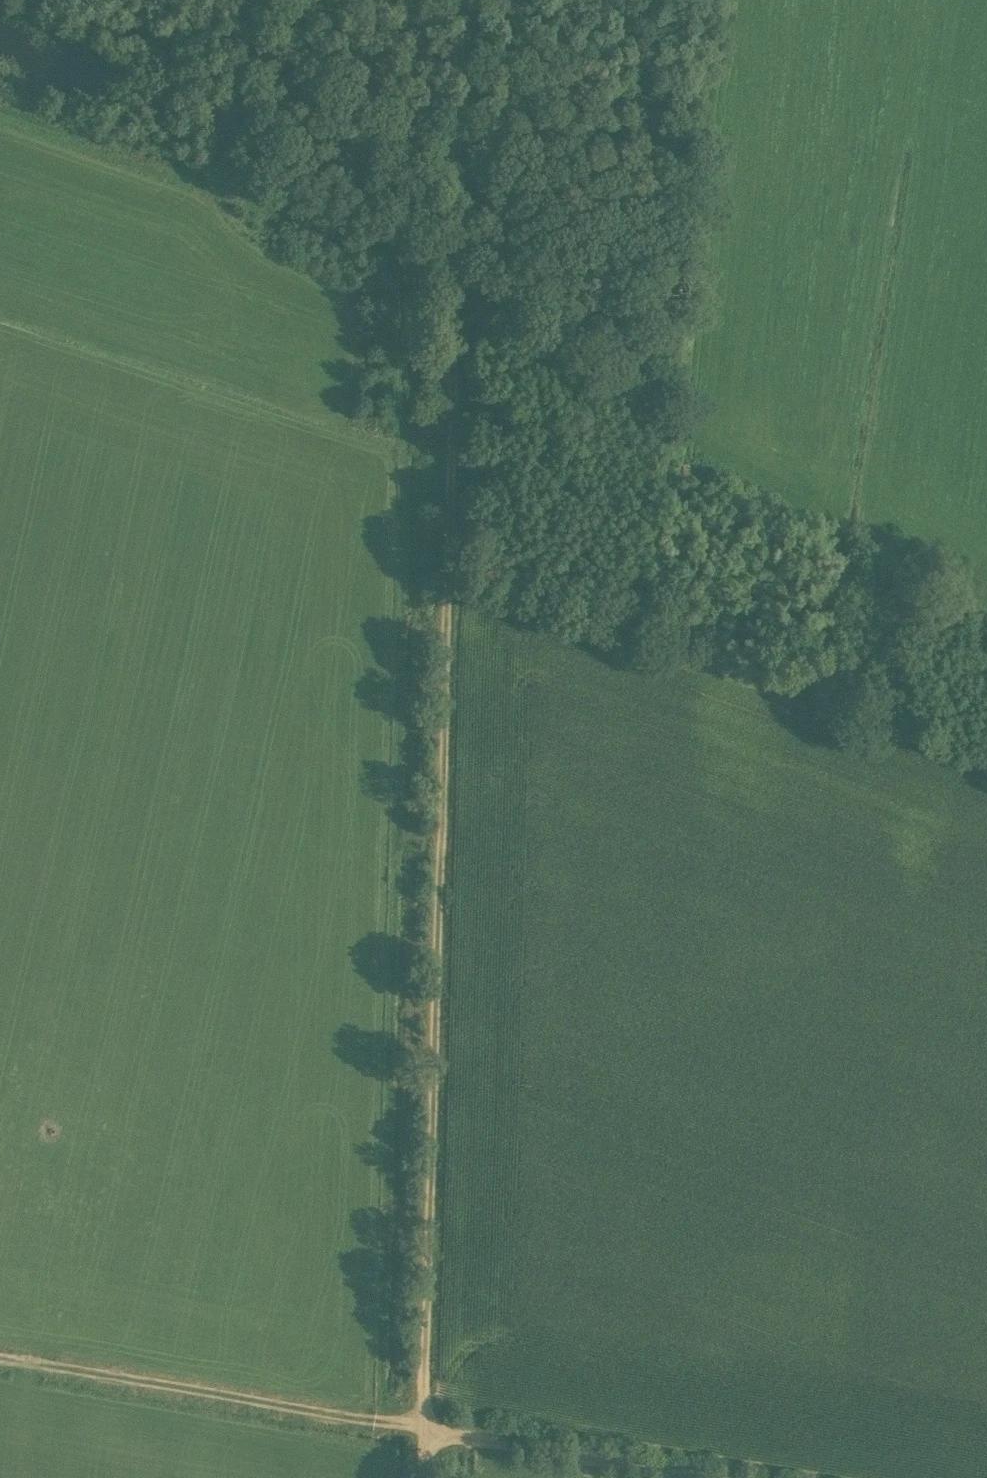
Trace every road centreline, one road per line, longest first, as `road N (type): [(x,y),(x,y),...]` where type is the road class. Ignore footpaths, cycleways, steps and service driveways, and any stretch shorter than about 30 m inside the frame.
road 1 (track): [(420,1434),(461,0)]
road 2 (track): [(420,1434),(703,1477)]

